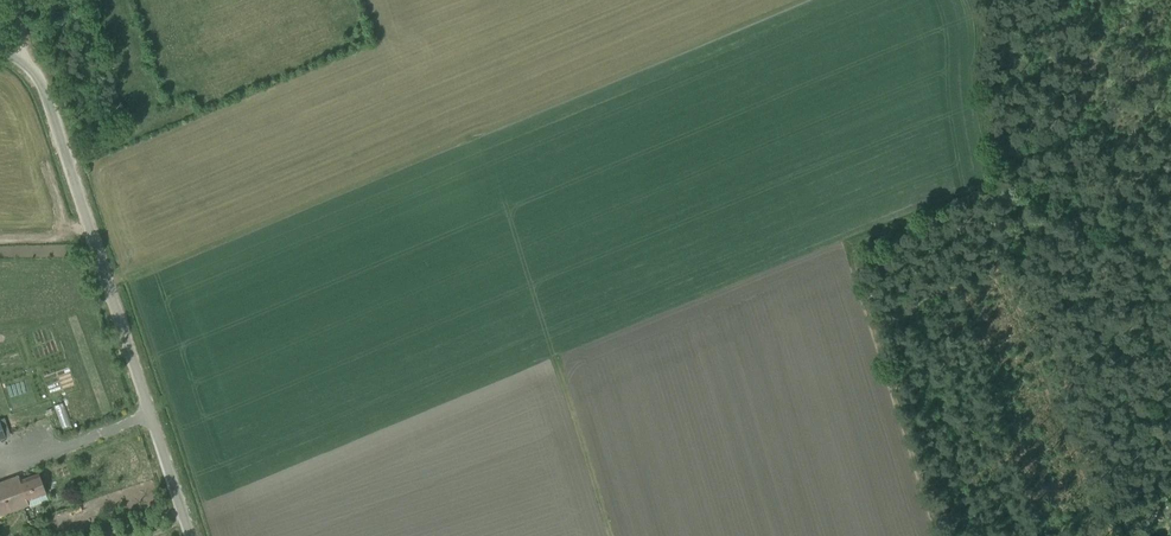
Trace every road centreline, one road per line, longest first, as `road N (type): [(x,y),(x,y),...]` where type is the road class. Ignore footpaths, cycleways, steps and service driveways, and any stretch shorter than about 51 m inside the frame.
road 1 (unclassified): [(181,535),(27,62),(0,55)]

